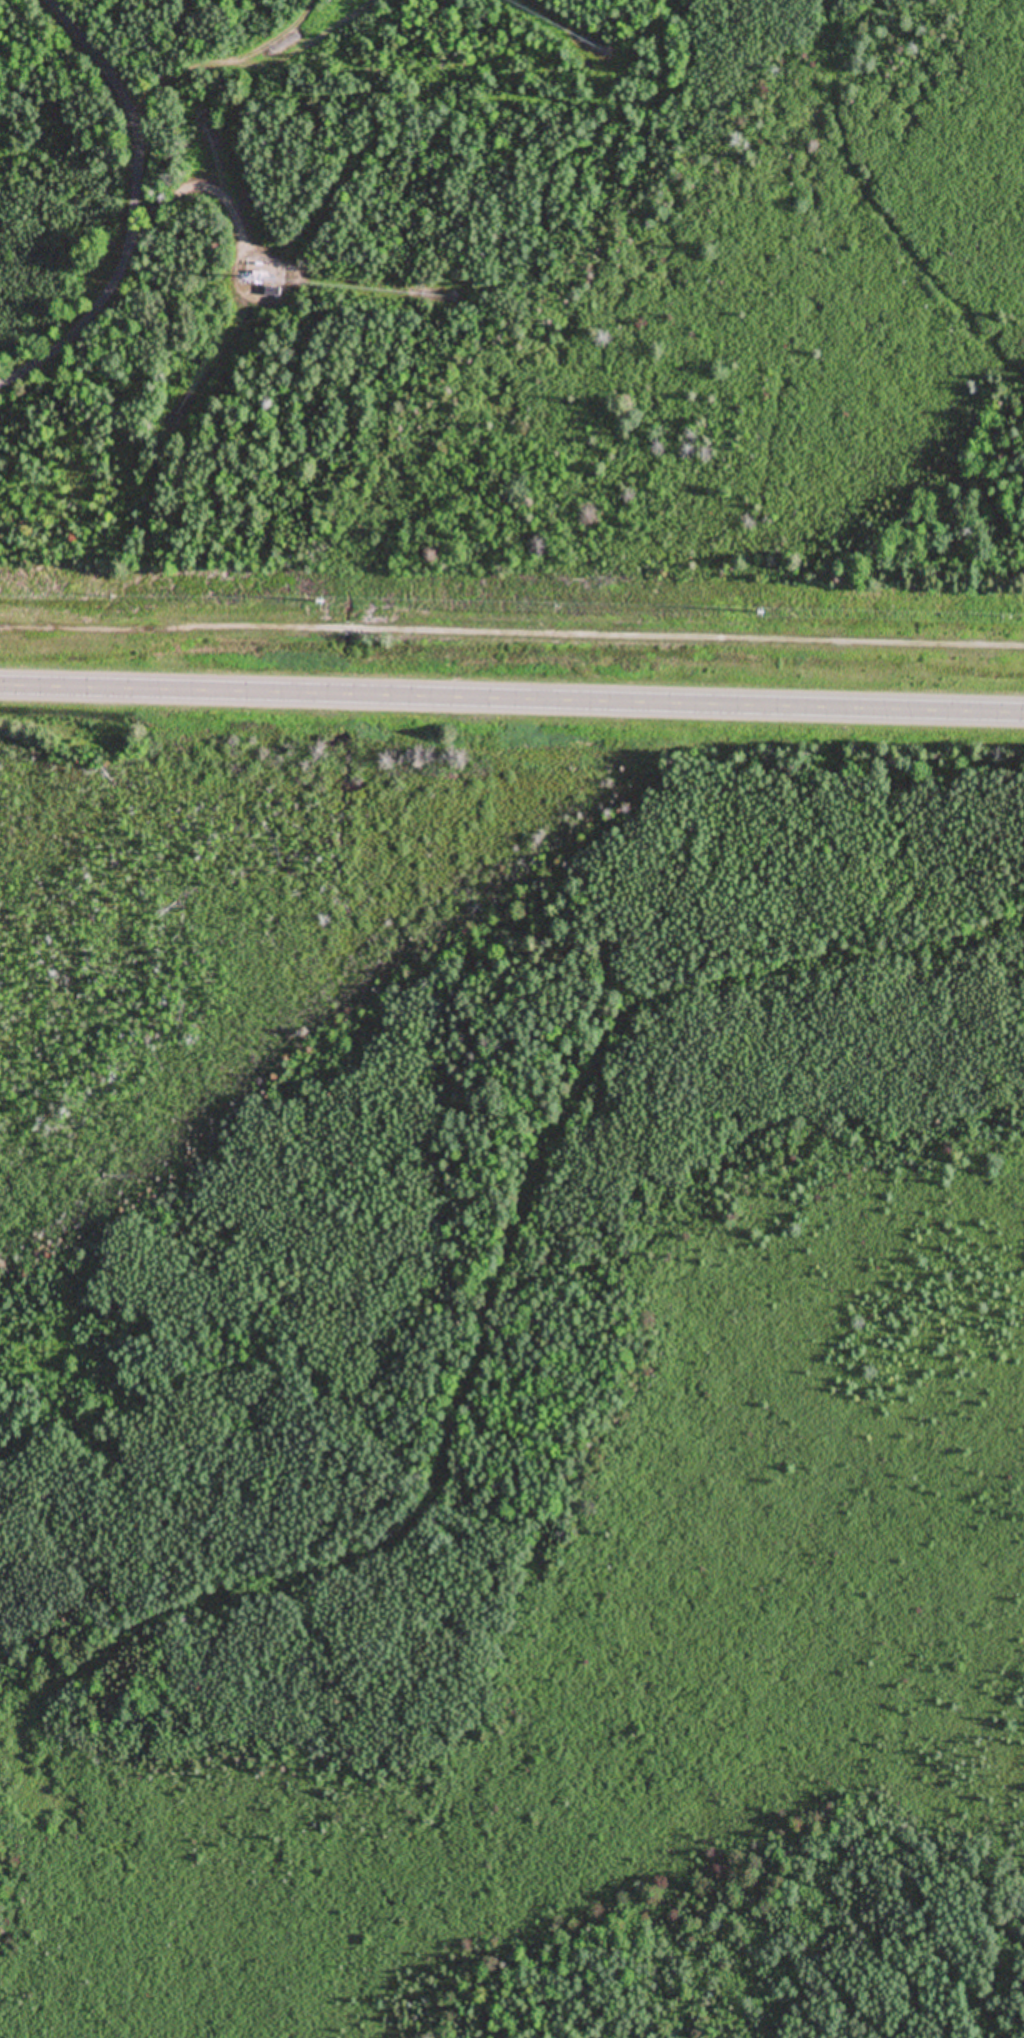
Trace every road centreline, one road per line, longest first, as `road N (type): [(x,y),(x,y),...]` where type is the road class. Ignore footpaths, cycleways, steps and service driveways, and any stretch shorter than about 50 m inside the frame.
road 1 (primary): [(1023,713),(0,686)]

